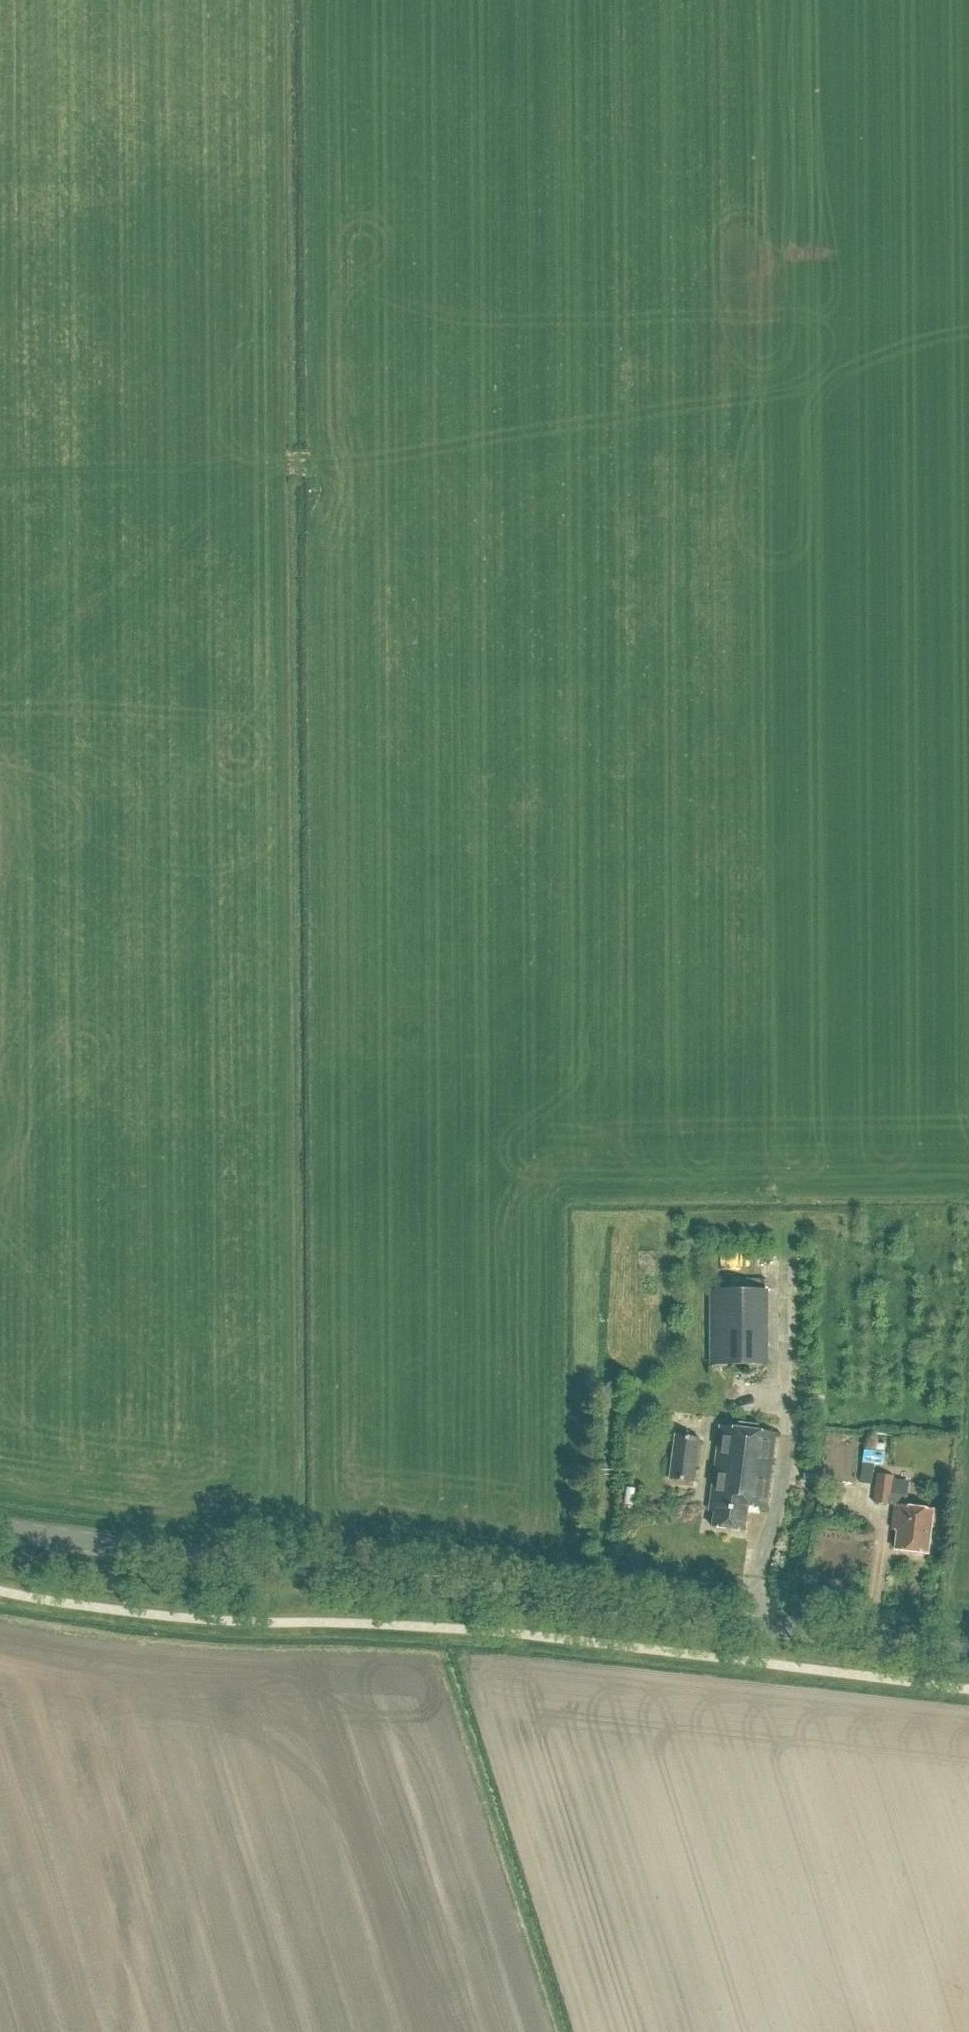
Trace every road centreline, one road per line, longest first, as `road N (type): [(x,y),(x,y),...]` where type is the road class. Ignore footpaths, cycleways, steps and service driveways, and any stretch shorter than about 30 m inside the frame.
road 1 (secondary): [(968,1651),(0,1529)]

